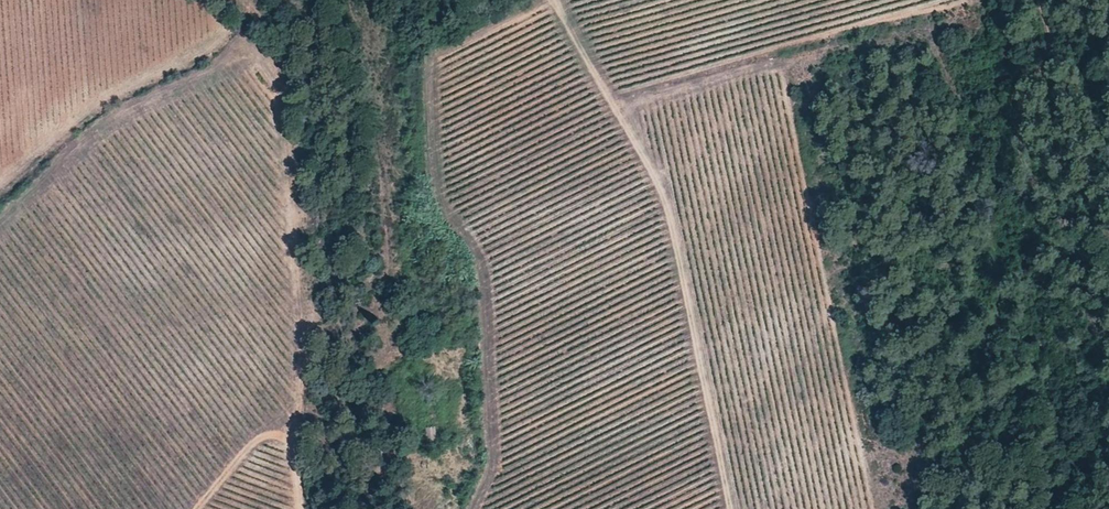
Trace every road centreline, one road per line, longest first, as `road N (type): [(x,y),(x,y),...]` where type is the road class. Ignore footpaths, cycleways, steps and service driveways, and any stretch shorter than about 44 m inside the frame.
road 1 (track): [(555,0),(660,187),(731,508)]
road 2 (track): [(300,508),(294,304),(272,79),(249,50)]
road 3 (track): [(0,211),(105,116),(234,49),(249,50)]
road 4 (track): [(194,508),(253,442),(298,434)]

